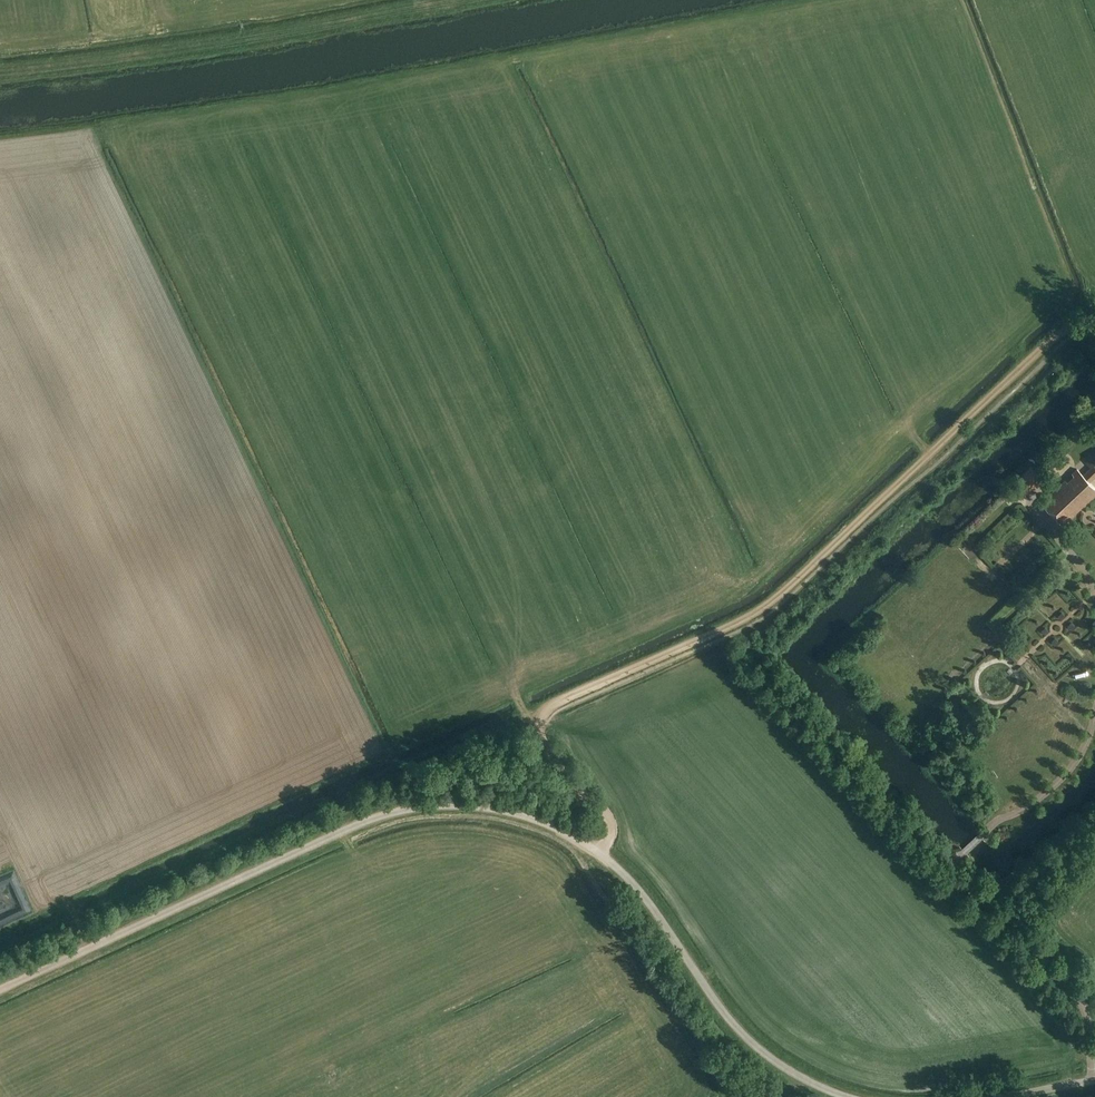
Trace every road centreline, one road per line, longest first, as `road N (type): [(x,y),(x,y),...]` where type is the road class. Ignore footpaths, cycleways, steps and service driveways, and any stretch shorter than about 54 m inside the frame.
road 1 (unclassified): [(0,990),(370,819),(423,807),(490,808),(555,827),(601,854),(639,890),(744,1035),(779,1064),(846,1096)]
road 2 (track): [(1094,325),(1071,328),(1045,347),(758,612),(537,717)]
road 3 (track): [(537,717),(551,753),(609,821),(601,854)]

